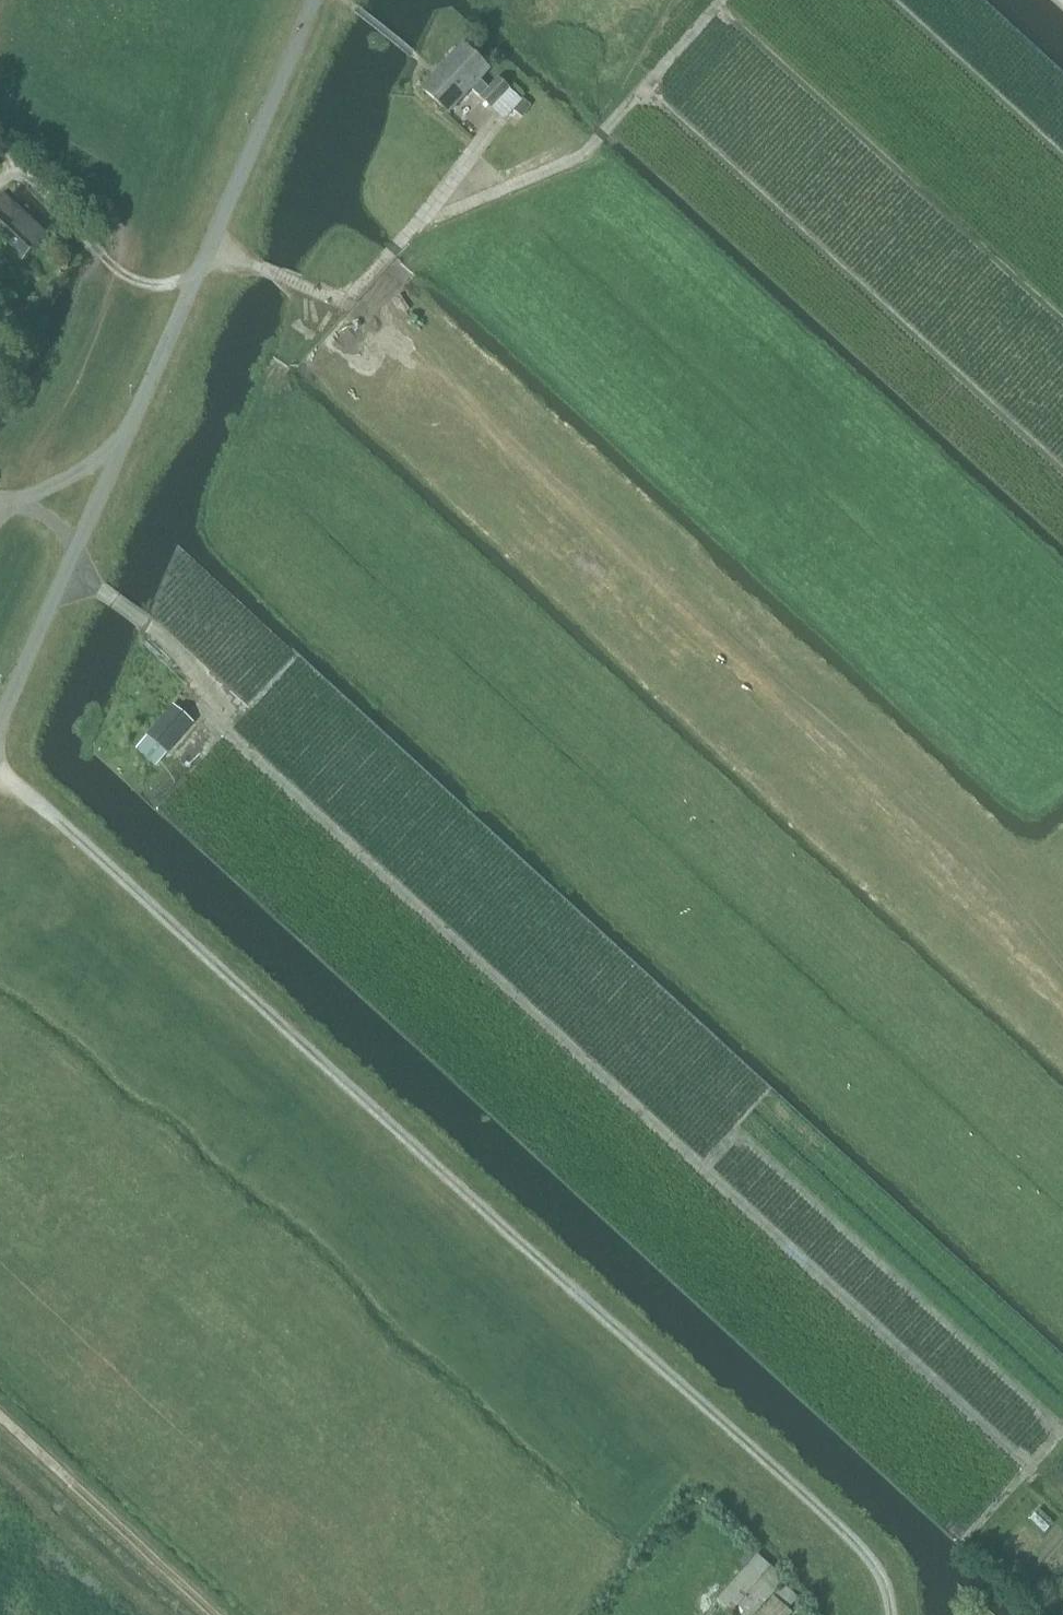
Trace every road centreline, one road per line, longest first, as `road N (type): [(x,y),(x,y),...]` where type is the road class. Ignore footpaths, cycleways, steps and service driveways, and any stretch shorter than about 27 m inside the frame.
road 1 (unclassified): [(0,724),(313,0)]
road 2 (track): [(215,1614),(0,1415)]

